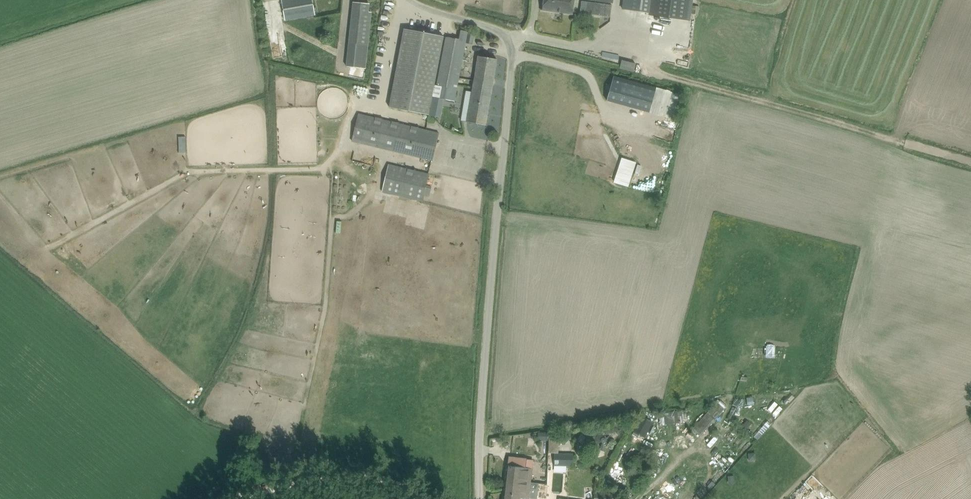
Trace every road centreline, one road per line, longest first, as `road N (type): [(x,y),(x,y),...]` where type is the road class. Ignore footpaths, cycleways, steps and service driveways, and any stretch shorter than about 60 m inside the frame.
road 1 (unclassified): [(480,498),(512,54),(502,33),(409,0)]
road 2 (track): [(970,161),(639,61)]
road 3 (track): [(239,498),(362,478),(423,498)]

